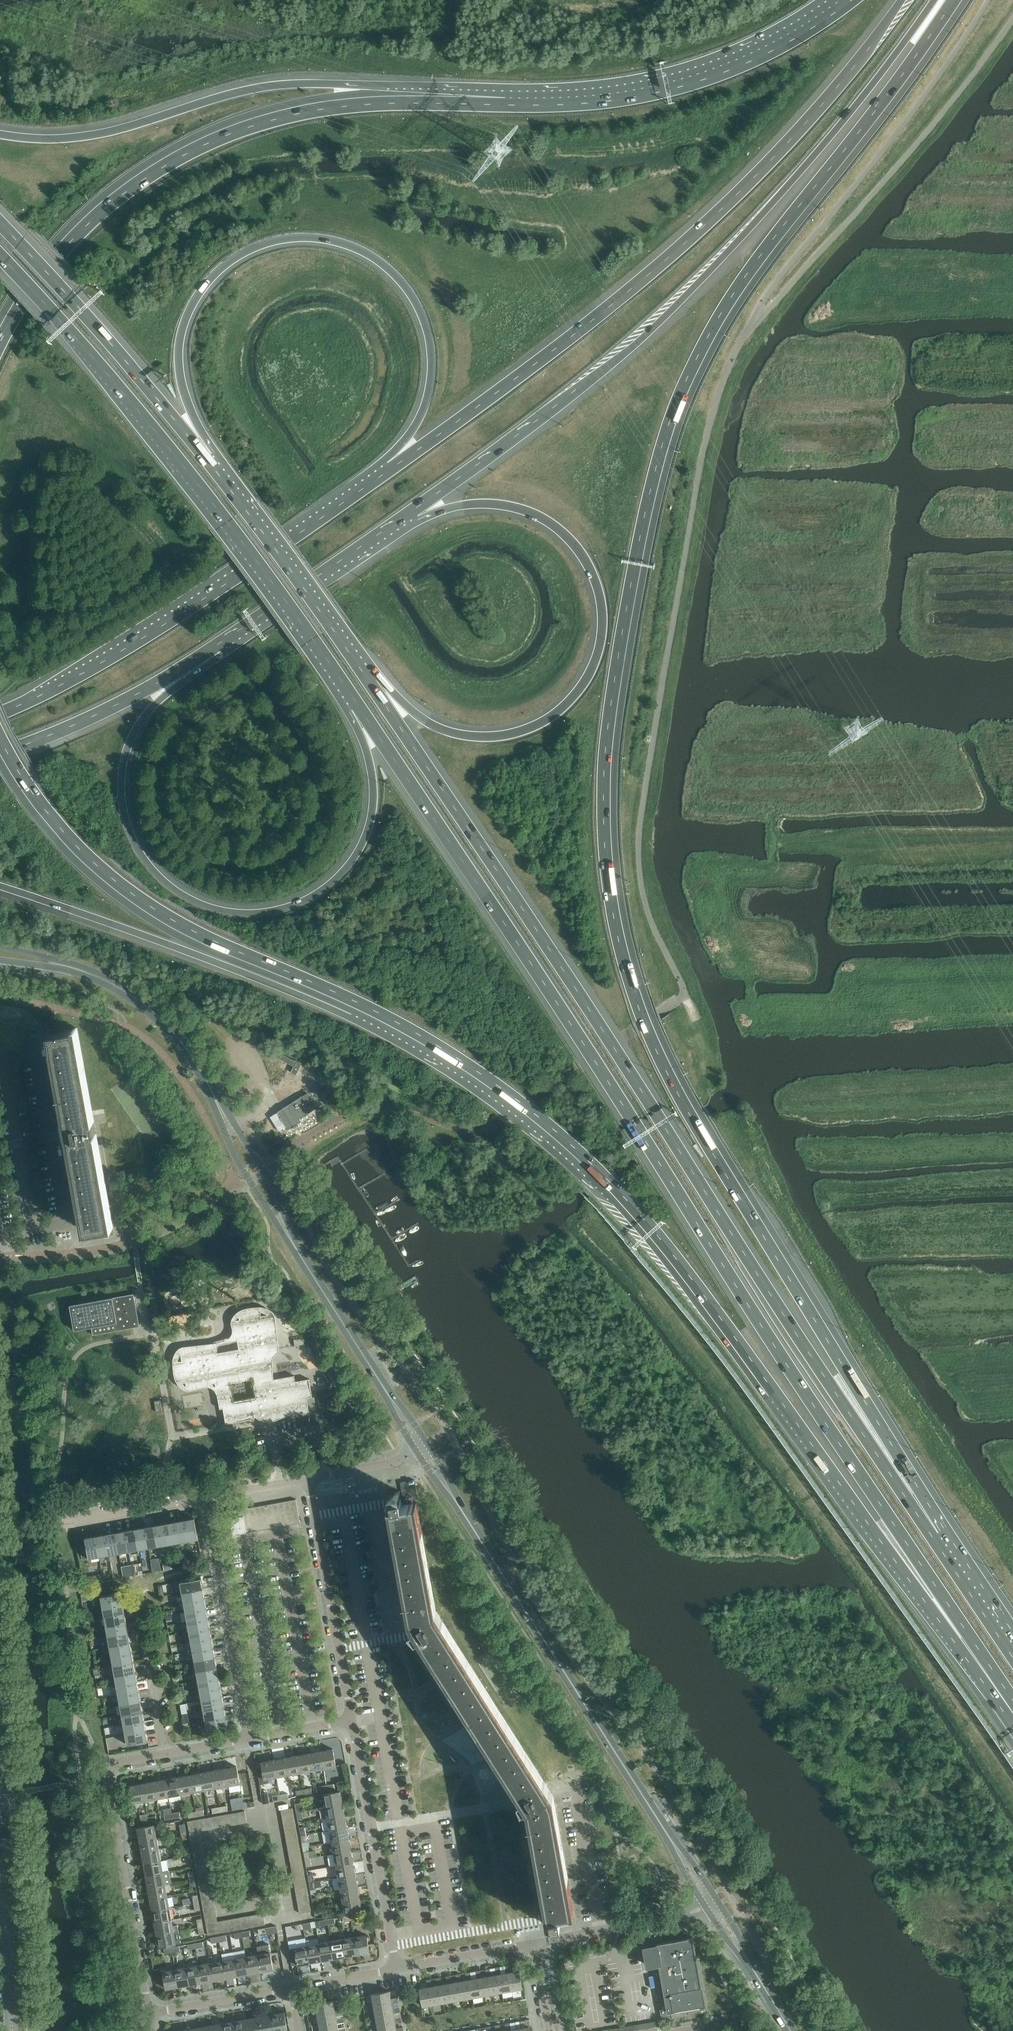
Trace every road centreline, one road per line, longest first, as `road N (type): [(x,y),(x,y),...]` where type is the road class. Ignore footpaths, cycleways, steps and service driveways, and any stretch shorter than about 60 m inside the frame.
road 1 (motorway): [(939,1534),(652,1040),(623,959),(609,886),(604,775),(633,576),(676,405),(741,283),(955,0)]
road 2 (motorway): [(356,708),(1012,1708)]
road 3 (motorway): [(243,953),(418,1033),(514,1098),(589,1162),(672,1252),(1012,1716)]
road 4 (motorway): [(939,1534),(874,1450),(354,660)]
road 5 (motorway): [(412,511),(662,319),(765,214),(934,0)]
road 6 (motorway): [(902,0),(852,70),(738,195),(568,339),(390,469)]
road 7 (motorway): [(356,708),(374,786),(353,861),(323,889),(284,908),(242,913),(192,900),(137,848),(121,777),(143,718),(216,646)]
road 8 (motorway): [(211,458),(179,367),(190,310),(209,280),(242,253),(313,237),(379,261),(411,293),(427,330),(427,396),(390,469)]
road 9 (motorway): [(504,104),(344,106),(229,132),(144,178),(93,218),(21,303),(0,341)]
road 10 (motorway): [(412,511),(502,504),(565,535),(599,592),(603,630),(593,668),(542,723),(471,736),(424,719),(354,660)]
road 11 (motorway): [(0,254),(211,504),(356,708)]
road 12 (motorway): [(504,104),(374,85),(282,85),(96,135),(0,135)]
road 13 (motorway): [(390,469),(146,635),(0,713)]
road 14 (residential): [(152,2013),(108,1766),(249,1741)]
road 15 (secondary): [(462,1511),(669,1835)]
road 16 (motorway): [(851,0),(773,50),(678,87),(612,100),(504,104)]
road 17 (motorway): [(0,741),(26,786),(96,866),(189,930),(243,953)]
road 18 (motorway): [(211,458),(0,223)]
road 19 (motorway): [(0,888),(168,944),(243,953)]
road 20 (residential): [(249,1741),(206,1495)]
road 21 (residential): [(393,1969),(350,1724)]
road 22 (motorway): [(354,660),(211,458)]
road 23 (motorway): [(0,753),(135,695),(216,646)]
road 24 (motorway): [(216,646),(412,511)]
road 25 (secondary): [(211,1084),(244,1171),(297,1249)]
road 26 (secondary): [(297,1249),(273,1187),(211,1084)]
road 27 (residential): [(206,1495),(389,1464)]
road 28 (secondary): [(211,1084),(146,1006),(90,974)]
road 29 (tertiary): [(13,2030),(0,1867)]
road 30 (secondary): [(297,1249),(381,1383)]
road 31 (residential): [(393,1969),(535,1944)]
road 32 (residential): [(152,2013),(292,1988)]
road 33 (residential): [(601,1930),(575,1792)]
road 34 (motorway): [(1012,1644),(939,1534)]
road 35 (residential): [(78,1515),(206,1495)]

